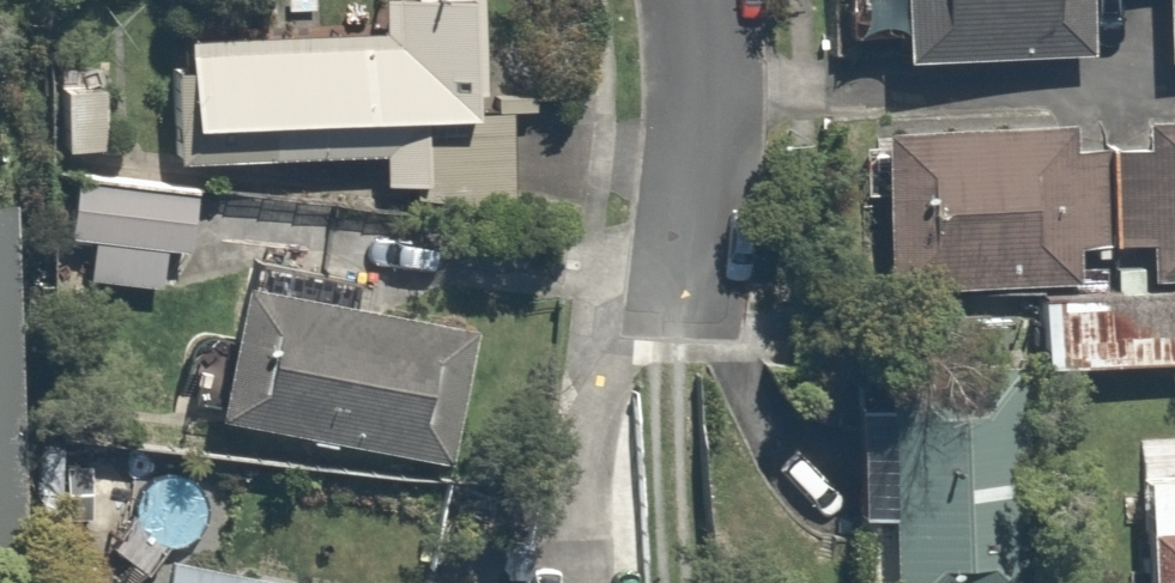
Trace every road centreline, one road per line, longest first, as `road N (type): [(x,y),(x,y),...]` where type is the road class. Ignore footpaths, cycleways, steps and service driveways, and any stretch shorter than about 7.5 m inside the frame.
road 1 (residential): [(709,0),(711,71),(690,287)]

